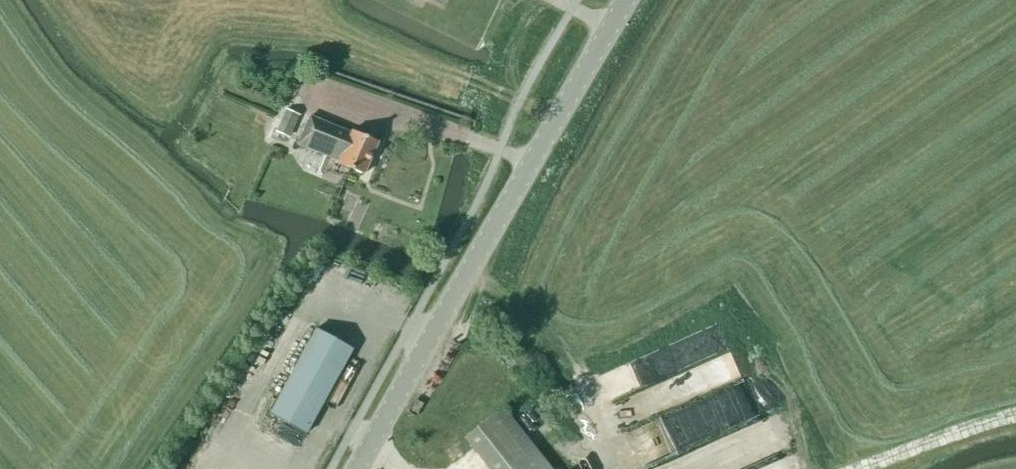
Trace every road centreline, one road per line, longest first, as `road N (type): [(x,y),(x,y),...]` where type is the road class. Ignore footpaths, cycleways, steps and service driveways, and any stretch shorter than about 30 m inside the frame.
road 1 (tertiary): [(359,468),(628,0)]
road 2 (track): [(857,468),(1015,417)]

